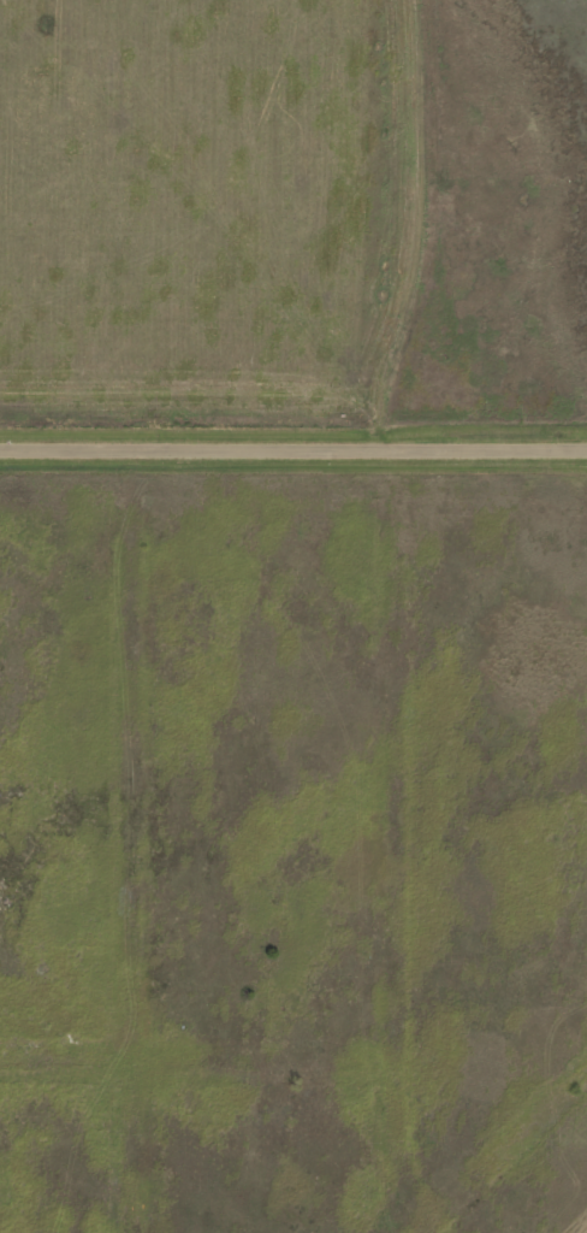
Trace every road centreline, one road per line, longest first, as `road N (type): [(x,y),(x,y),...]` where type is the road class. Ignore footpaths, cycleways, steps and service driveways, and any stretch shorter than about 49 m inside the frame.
road 1 (residential): [(398,1232),(390,447)]
road 2 (residential): [(136,1232),(135,447)]
road 3 (residential): [(0,447),(586,447)]
road 4 (residential): [(0,1061),(396,1061)]
road 5 (residential): [(431,1232),(586,1076)]

